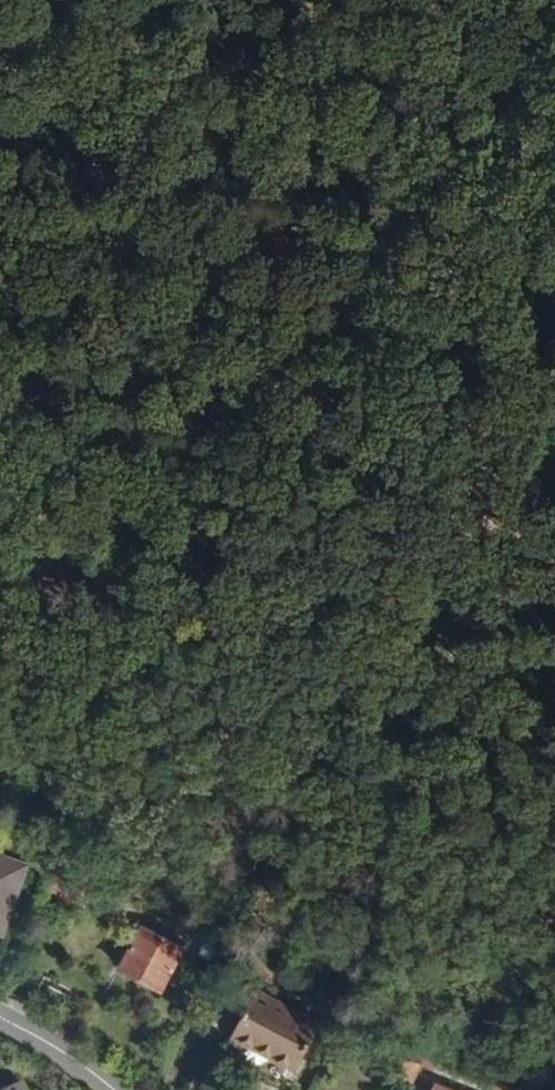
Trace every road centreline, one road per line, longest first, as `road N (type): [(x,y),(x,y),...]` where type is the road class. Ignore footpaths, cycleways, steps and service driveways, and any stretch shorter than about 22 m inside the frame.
road 1 (track): [(0,86),(241,338),(304,426)]
road 2 (track): [(554,205),(304,426)]
road 3 (track): [(304,426),(554,556)]
road 4 (unclassified): [(114,1089),(0,1020)]

